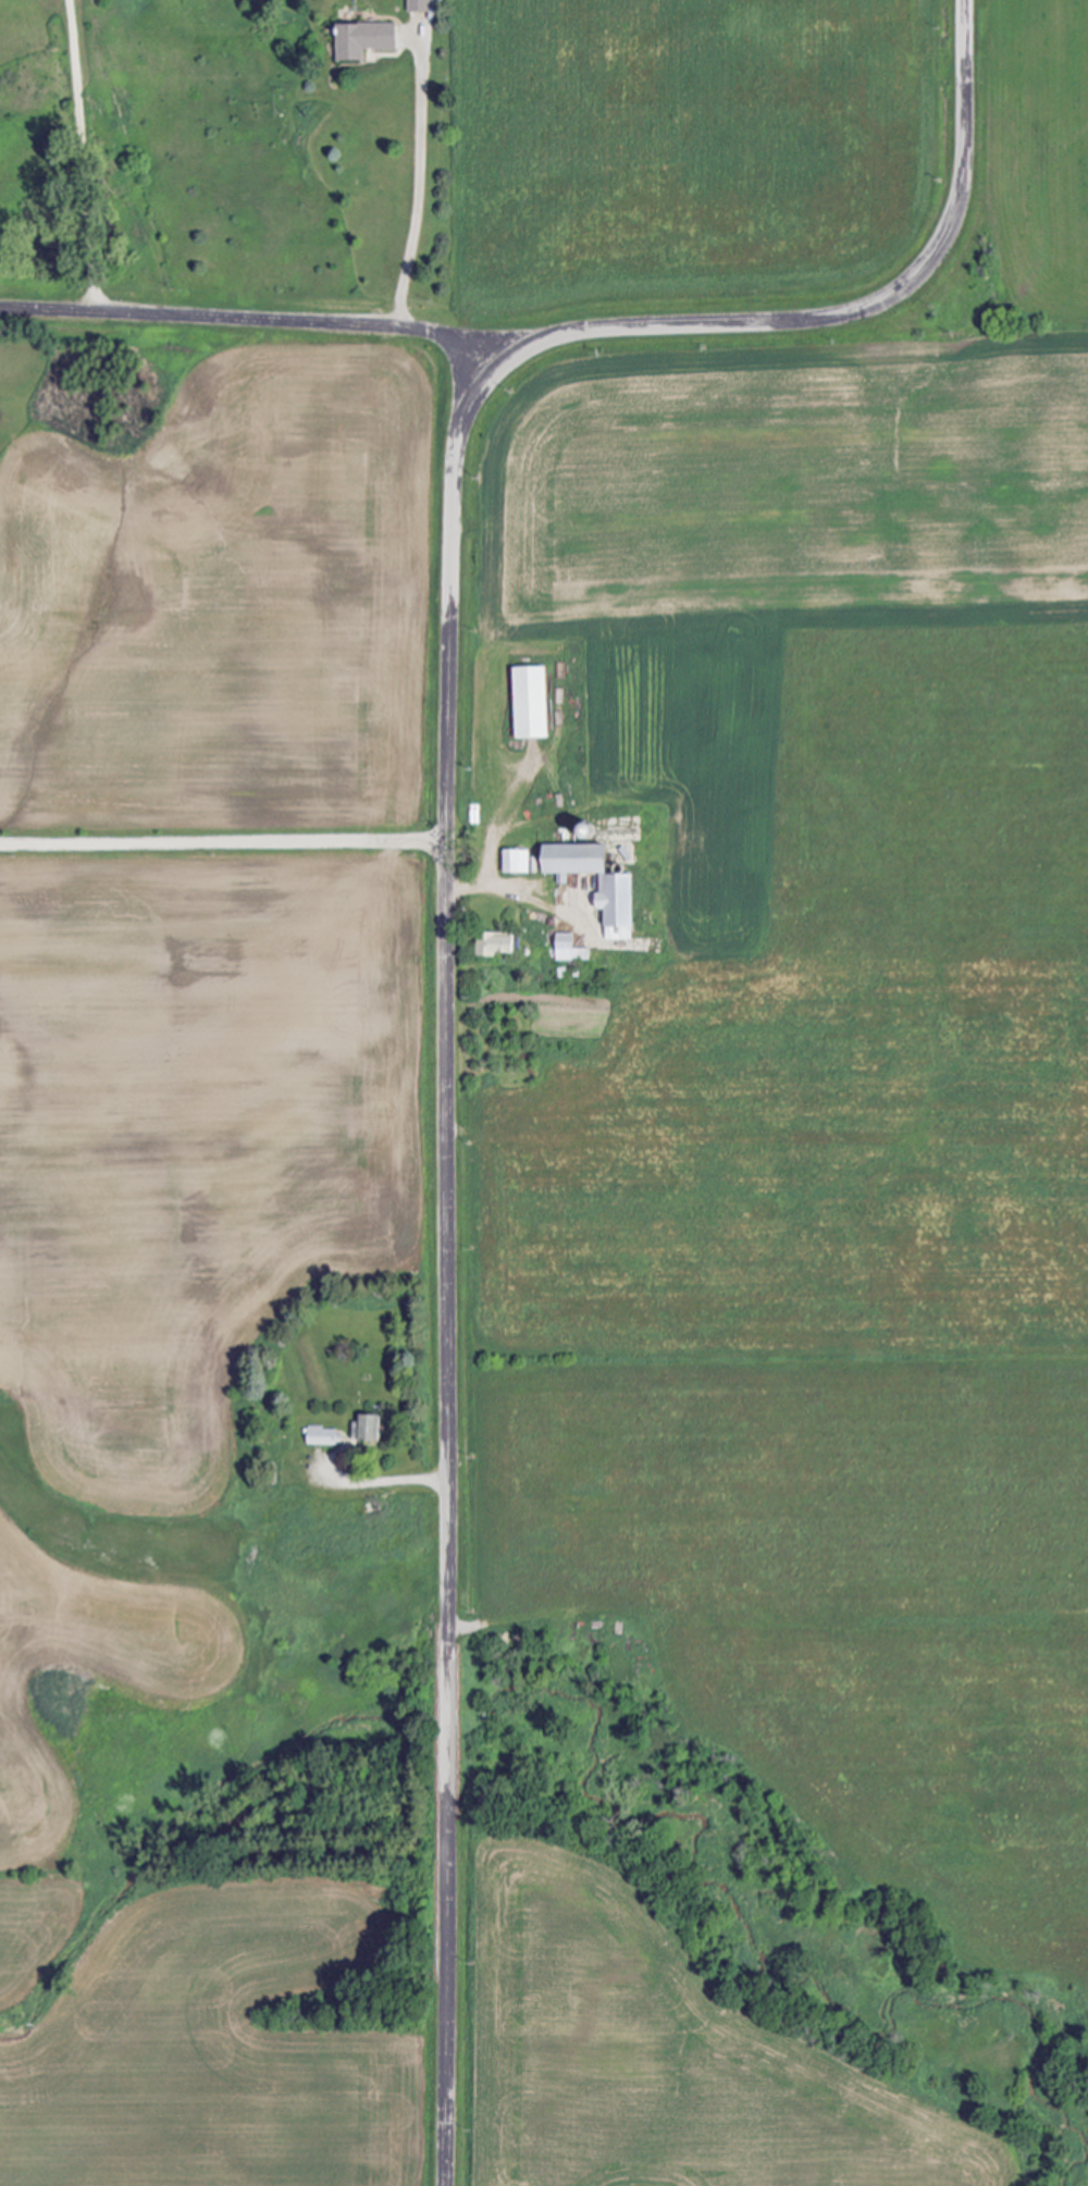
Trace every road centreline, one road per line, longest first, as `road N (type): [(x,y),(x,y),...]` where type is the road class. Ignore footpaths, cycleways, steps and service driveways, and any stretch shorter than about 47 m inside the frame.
road 1 (residential): [(446,2185),(447,842),(458,424),(470,374),(493,348),(585,324),(834,312),(903,284),(932,256),(956,208),(966,0)]
road 2 (residential): [(0,306),(398,324),(493,348)]

